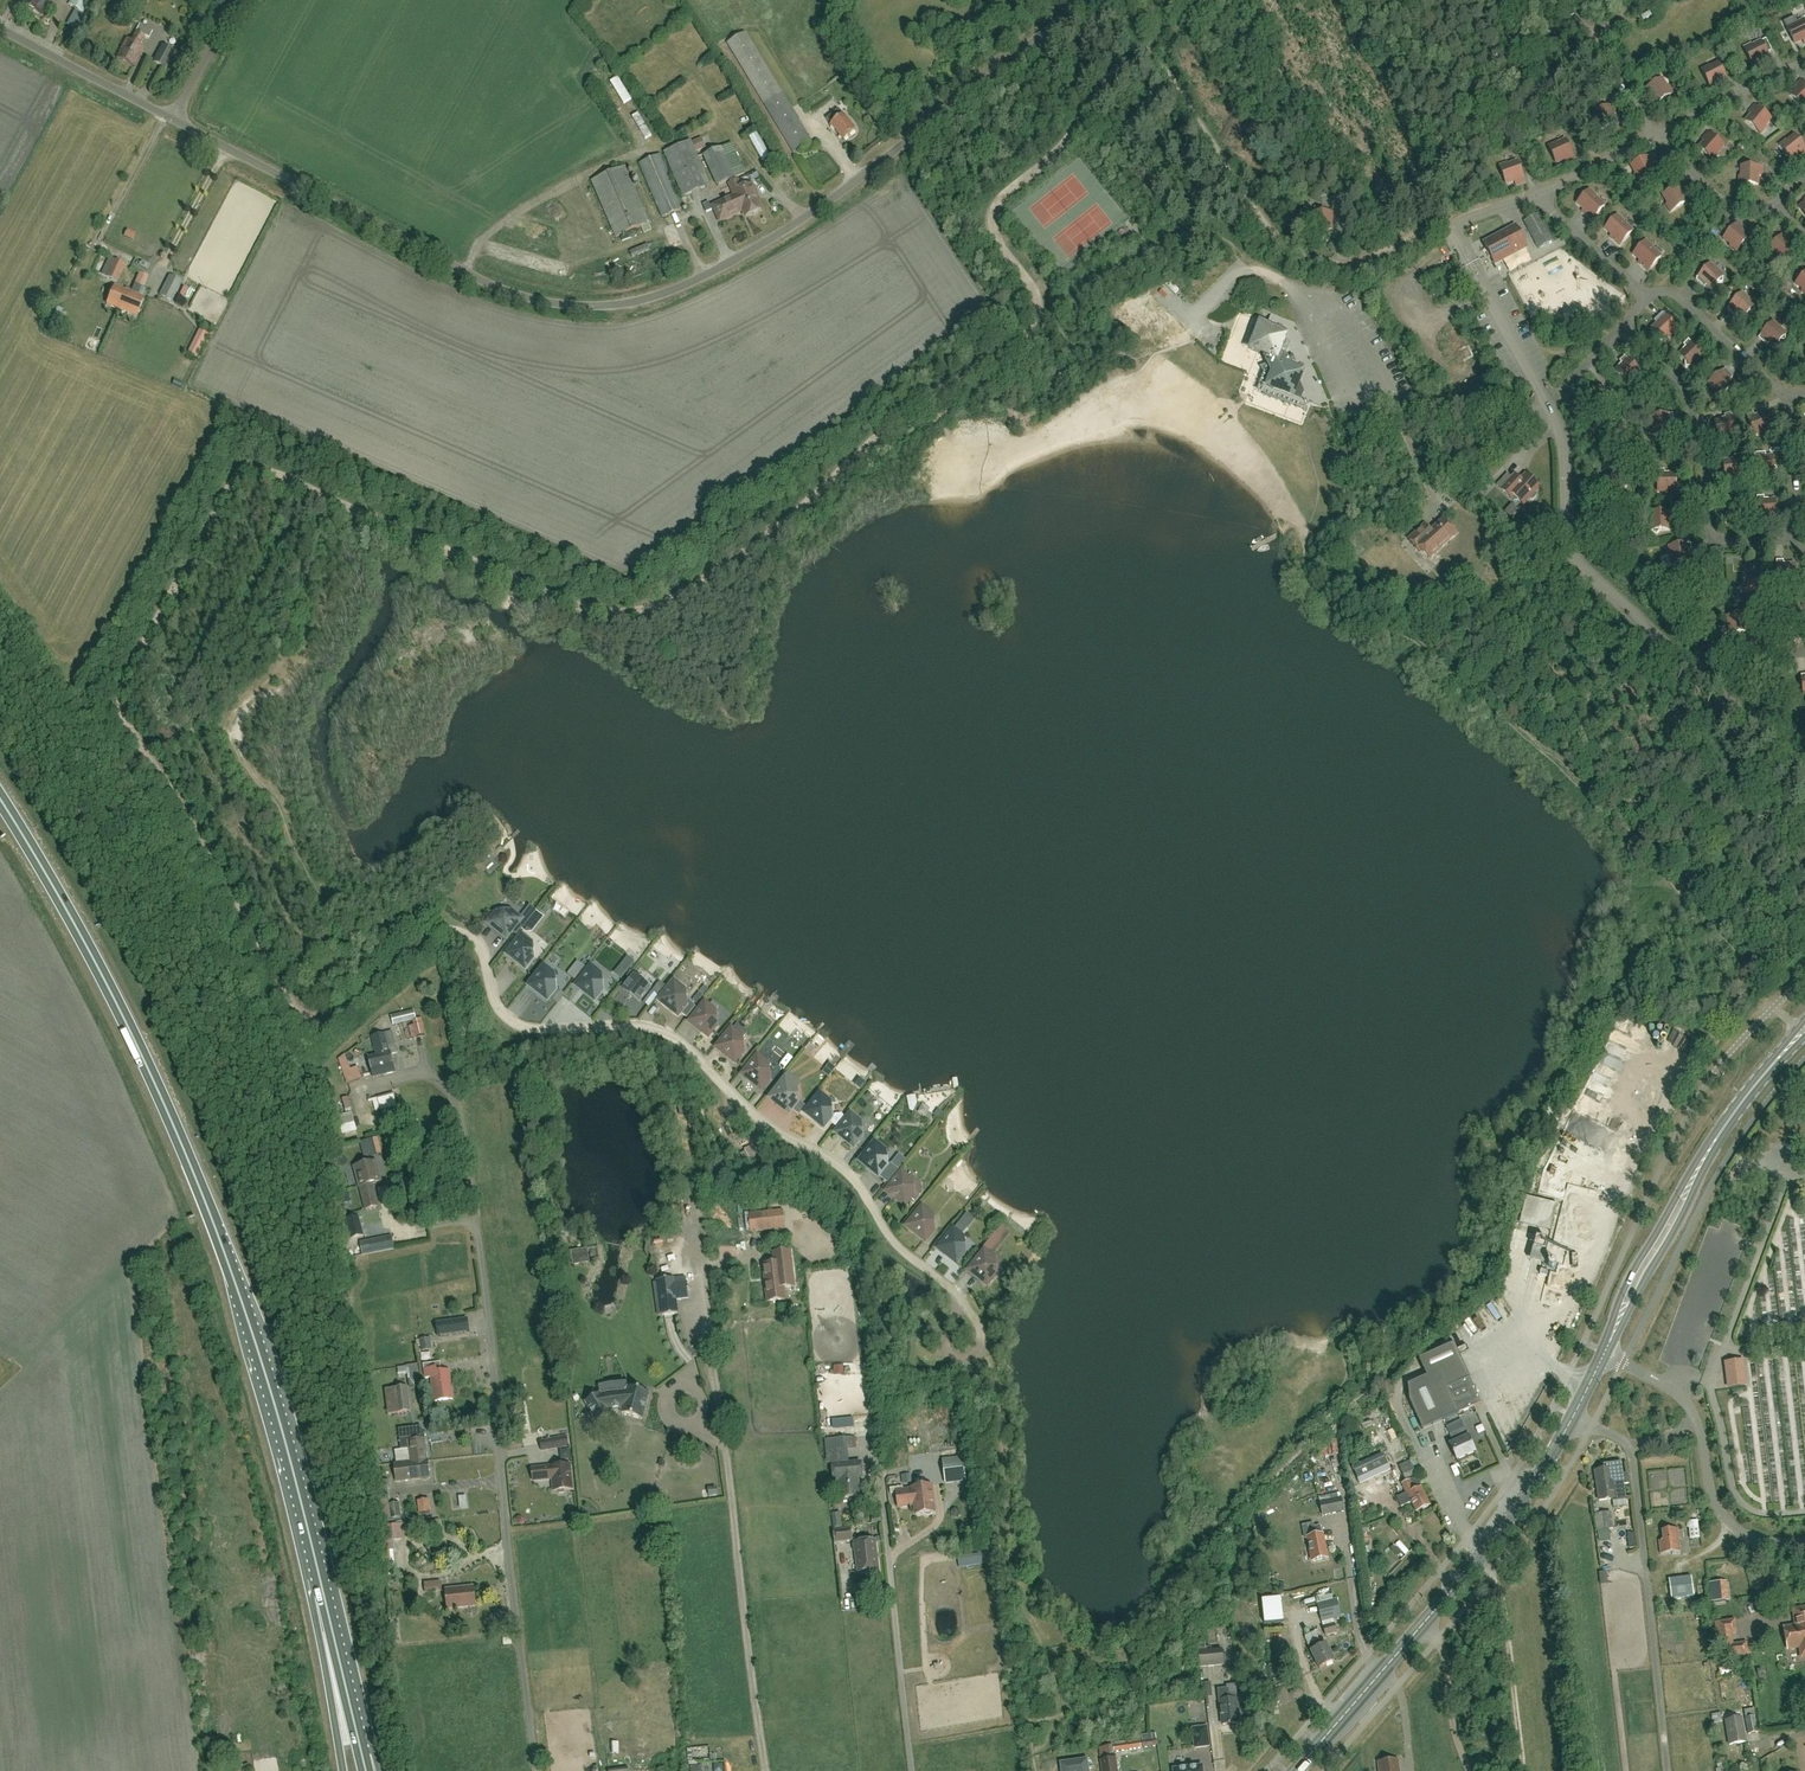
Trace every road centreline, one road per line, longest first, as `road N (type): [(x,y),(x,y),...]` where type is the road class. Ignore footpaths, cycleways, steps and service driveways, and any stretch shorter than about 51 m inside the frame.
road 1 (track): [(319,1020),(295,1008),(123,713),(128,671),(231,484),(246,471),(275,474),(565,601),(611,613),(667,604),(807,504),(914,408),(1047,319),(990,224),(1009,189),(1076,132)]
road 2 (unclassified): [(173,119),(514,295),(623,306),(769,241),(1087,0)]
road 3 (trunk): [(320,1577),(259,1350),(188,1157),(91,953),(0,798)]
road 4 (track): [(975,1317),(955,1290),(896,1249),(855,1180),(761,1122),(669,1036),(637,1027),(518,1026),(501,1016),(472,939),(439,931),(417,941)]
road 5 (primary): [(1295,1770),(1507,1522),(1604,1354)]
road 6 (residential): [(763,1770),(707,1279)]
road 7 (unclassified): [(1804,775),(1576,557),(1565,441),(1549,407)]
road 8 (track): [(1437,232),(1357,261),(1304,256),(1260,214),(1144,52)]
road 9 (primary): [(1604,1354),(1713,1144),(1804,1029)]
road 10 (residential): [(535,1770),(500,1458)]
road 11 (residential): [(1804,1541),(1776,1542),(1734,1527),(1710,1486),(1690,1408),(1604,1354)]
road 12 (unclassified): [(173,119),(0,28)]
road 13 (trunk): [(320,1577),(343,1770)]
road 14 (trunk): [(362,1752),(320,1577)]
road 15 (unclassified): [(1549,407),(1392,399)]
road 16 (unclassified): [(1549,407),(1483,285)]
road 17 (unclassified): [(173,119),(238,0)]
road 18 (track): [(963,1301),(943,1332),(950,1356),(977,1351),(984,1339),(975,1317)]
road 19 (track): [(417,941),(319,1020)]

